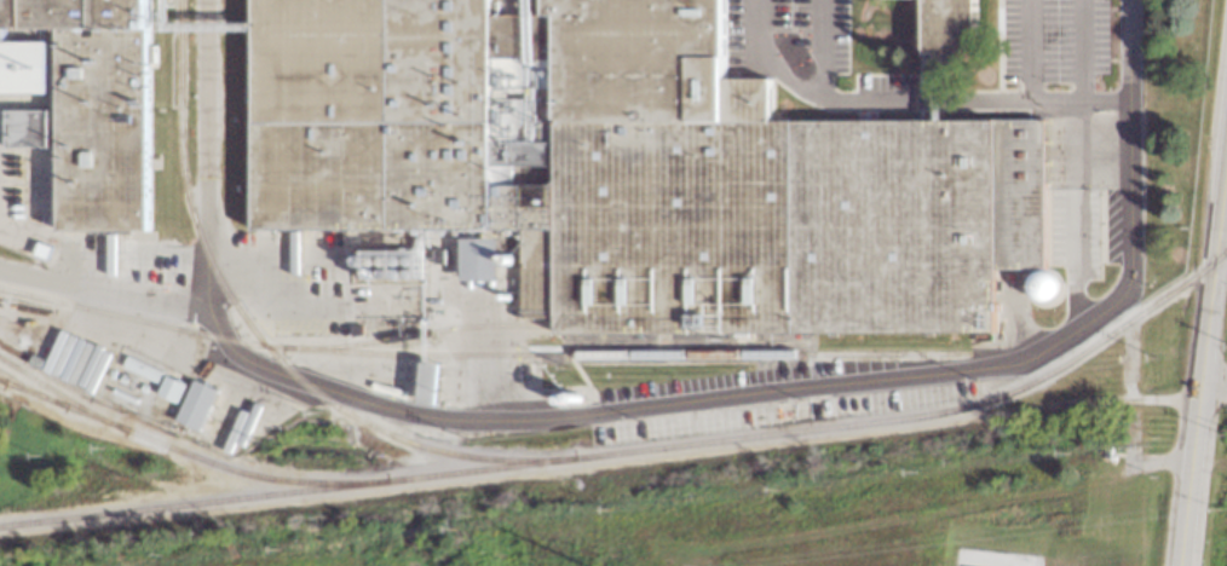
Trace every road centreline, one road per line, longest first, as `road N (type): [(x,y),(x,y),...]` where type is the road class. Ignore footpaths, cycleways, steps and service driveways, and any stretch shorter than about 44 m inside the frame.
road 1 (tertiary): [(1226,130),(1199,391)]
road 2 (tertiary): [(1199,391),(1180,565)]

